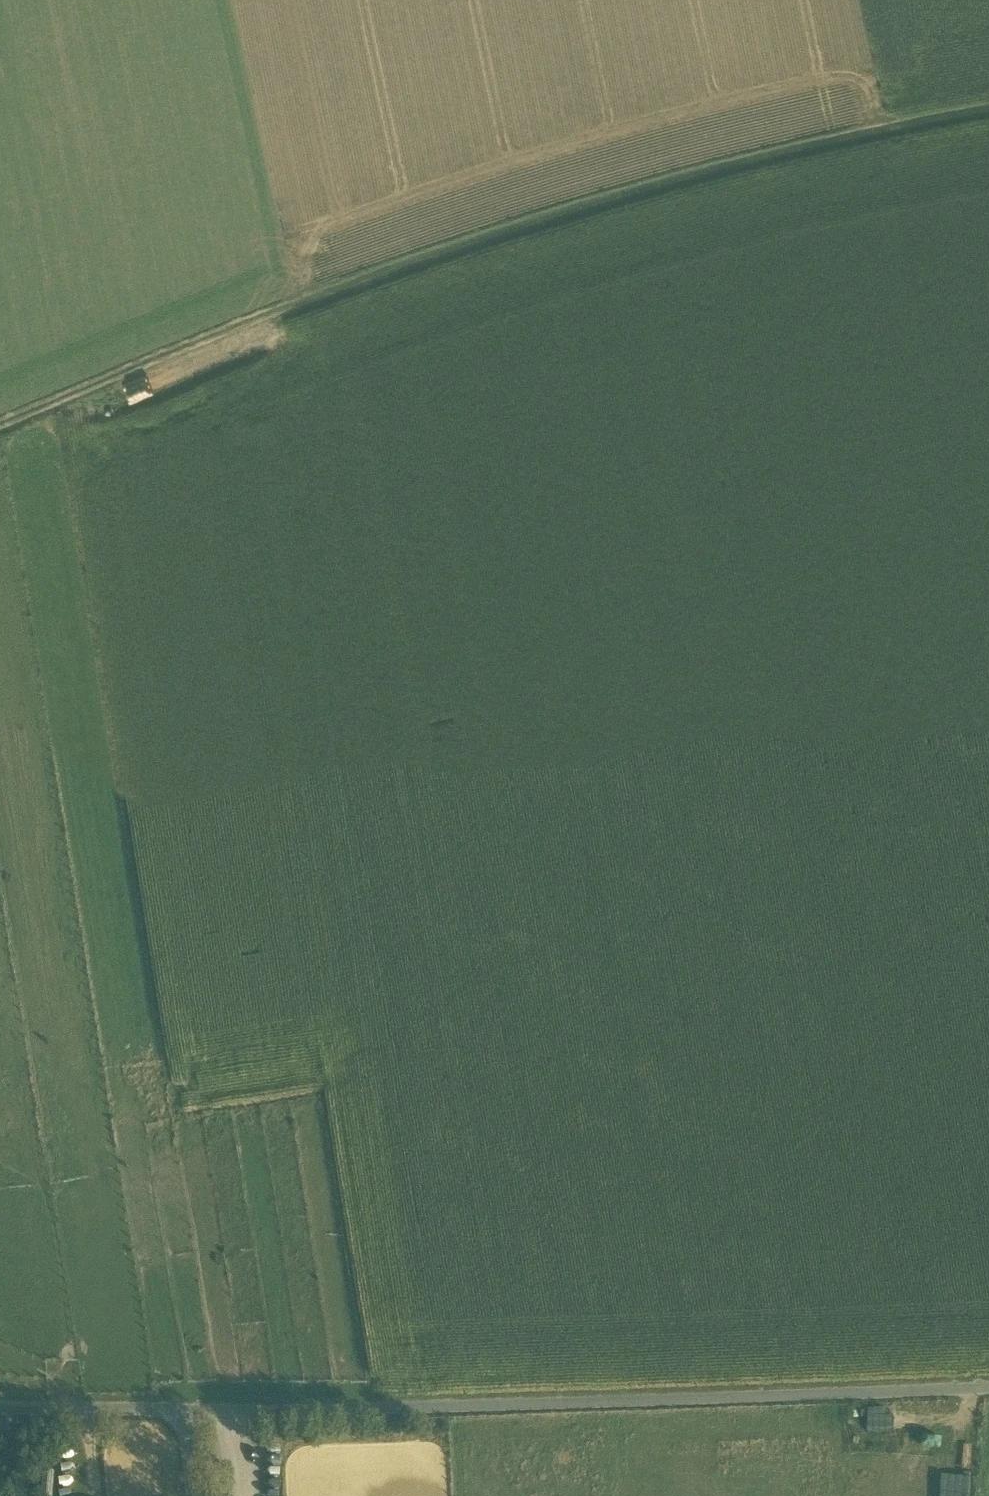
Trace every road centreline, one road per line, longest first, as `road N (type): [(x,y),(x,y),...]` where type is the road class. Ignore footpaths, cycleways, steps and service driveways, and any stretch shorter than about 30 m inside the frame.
road 1 (track): [(0,425),(411,257),(556,210),(774,146),(988,105)]
road 2 (residential): [(0,1411),(988,1385)]

